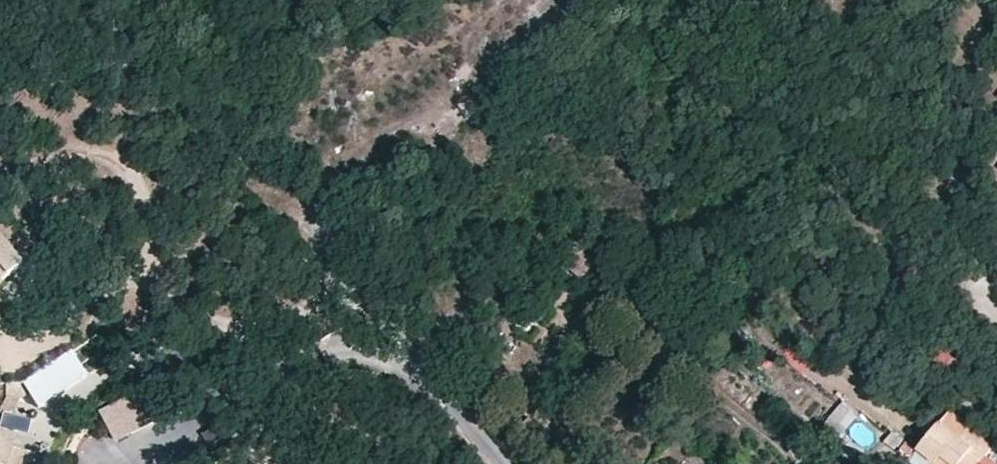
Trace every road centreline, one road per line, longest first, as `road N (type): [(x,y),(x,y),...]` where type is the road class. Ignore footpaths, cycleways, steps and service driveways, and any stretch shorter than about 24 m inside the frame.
road 1 (unclassified): [(508,463),(366,300),(313,260)]

